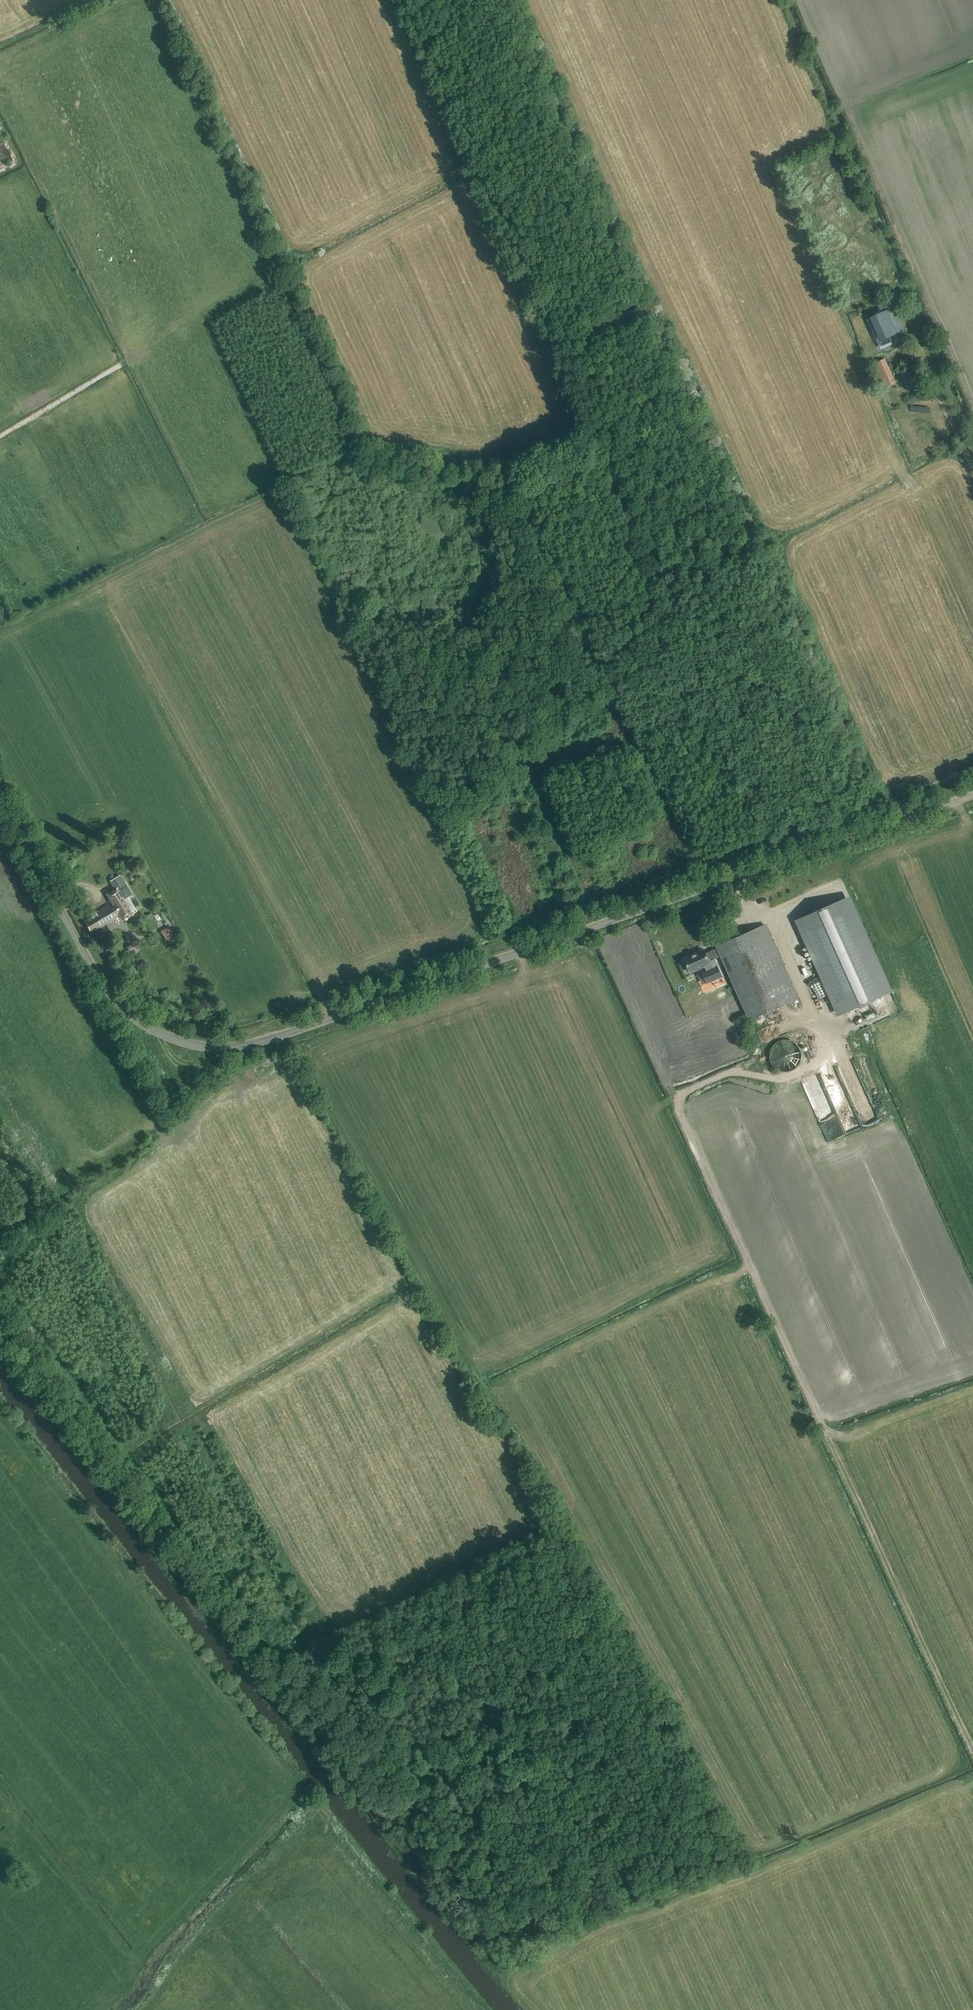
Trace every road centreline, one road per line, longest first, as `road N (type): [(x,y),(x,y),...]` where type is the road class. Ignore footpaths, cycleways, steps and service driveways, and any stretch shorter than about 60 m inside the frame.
road 1 (unclassified): [(972,795),(260,1045),(214,1050),(167,1039),(120,1009),(0,805)]
road 2 (track): [(121,366),(0,437)]
road 3 (track): [(972,469),(921,349)]

